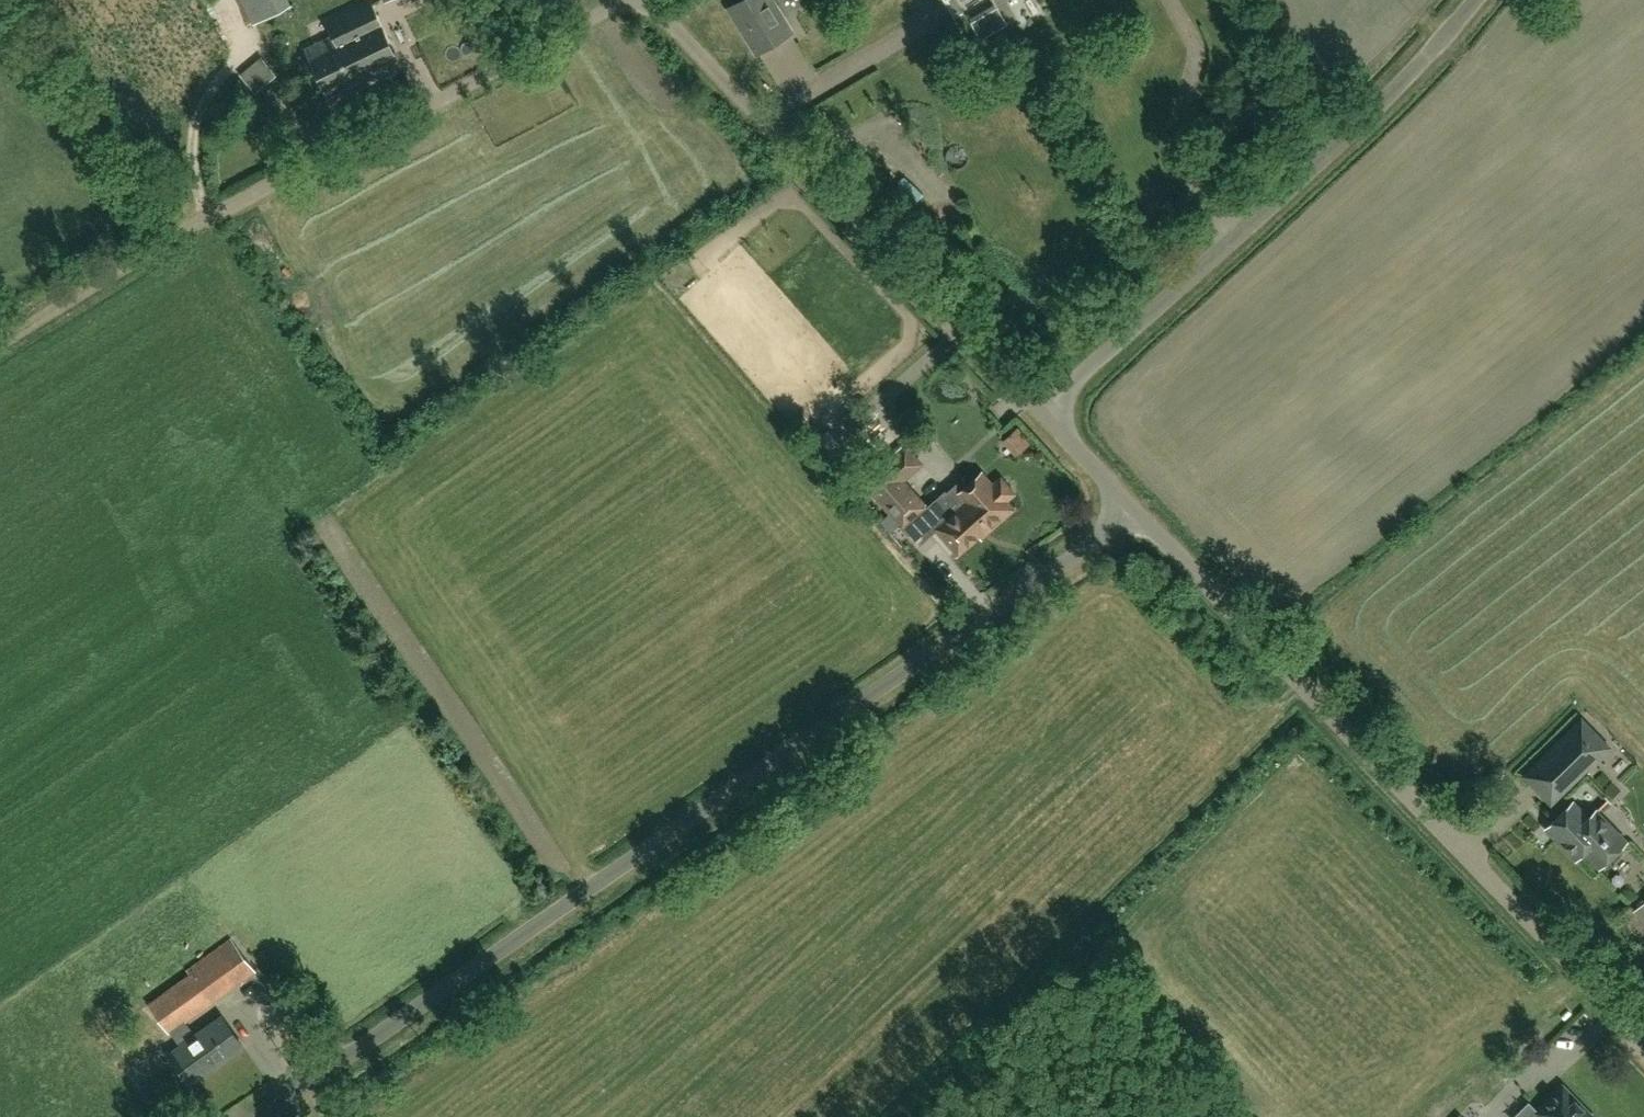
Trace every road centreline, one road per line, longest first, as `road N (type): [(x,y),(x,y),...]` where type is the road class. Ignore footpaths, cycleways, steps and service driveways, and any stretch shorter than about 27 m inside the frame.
road 1 (unclassified): [(234,1116),(1131,508)]
road 2 (unclassified): [(1643,1047),(1131,508)]
road 3 (unclassified): [(0,331),(115,256),(611,0)]
road 4 (unclassified): [(1034,408),(1465,0)]
road 5 (unclassified): [(638,0),(653,6),(1034,408)]
road 6 (unclassified): [(1131,508),(1034,408)]

